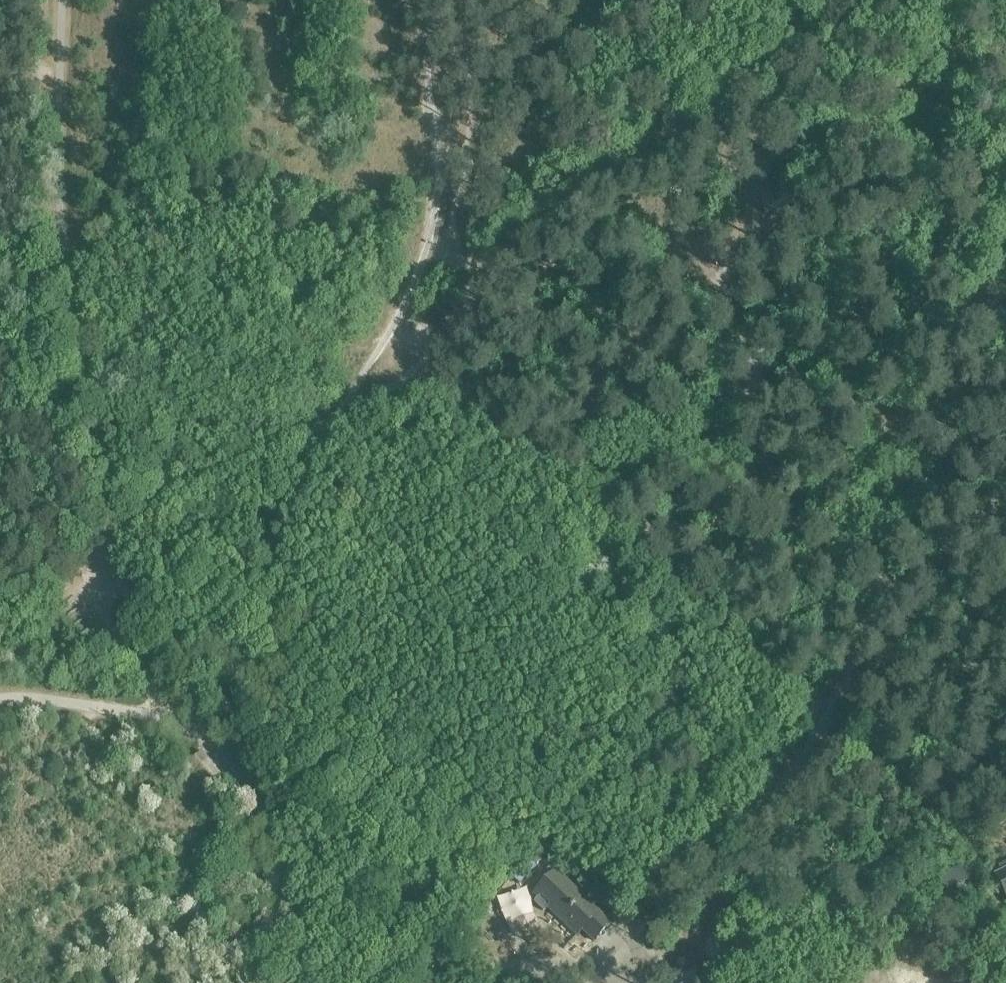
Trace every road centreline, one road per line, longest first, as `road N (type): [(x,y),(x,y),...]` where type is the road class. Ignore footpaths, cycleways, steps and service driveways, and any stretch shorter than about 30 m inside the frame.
road 1 (track): [(706,871),(756,844),(800,803),(851,721),(1005,627)]

